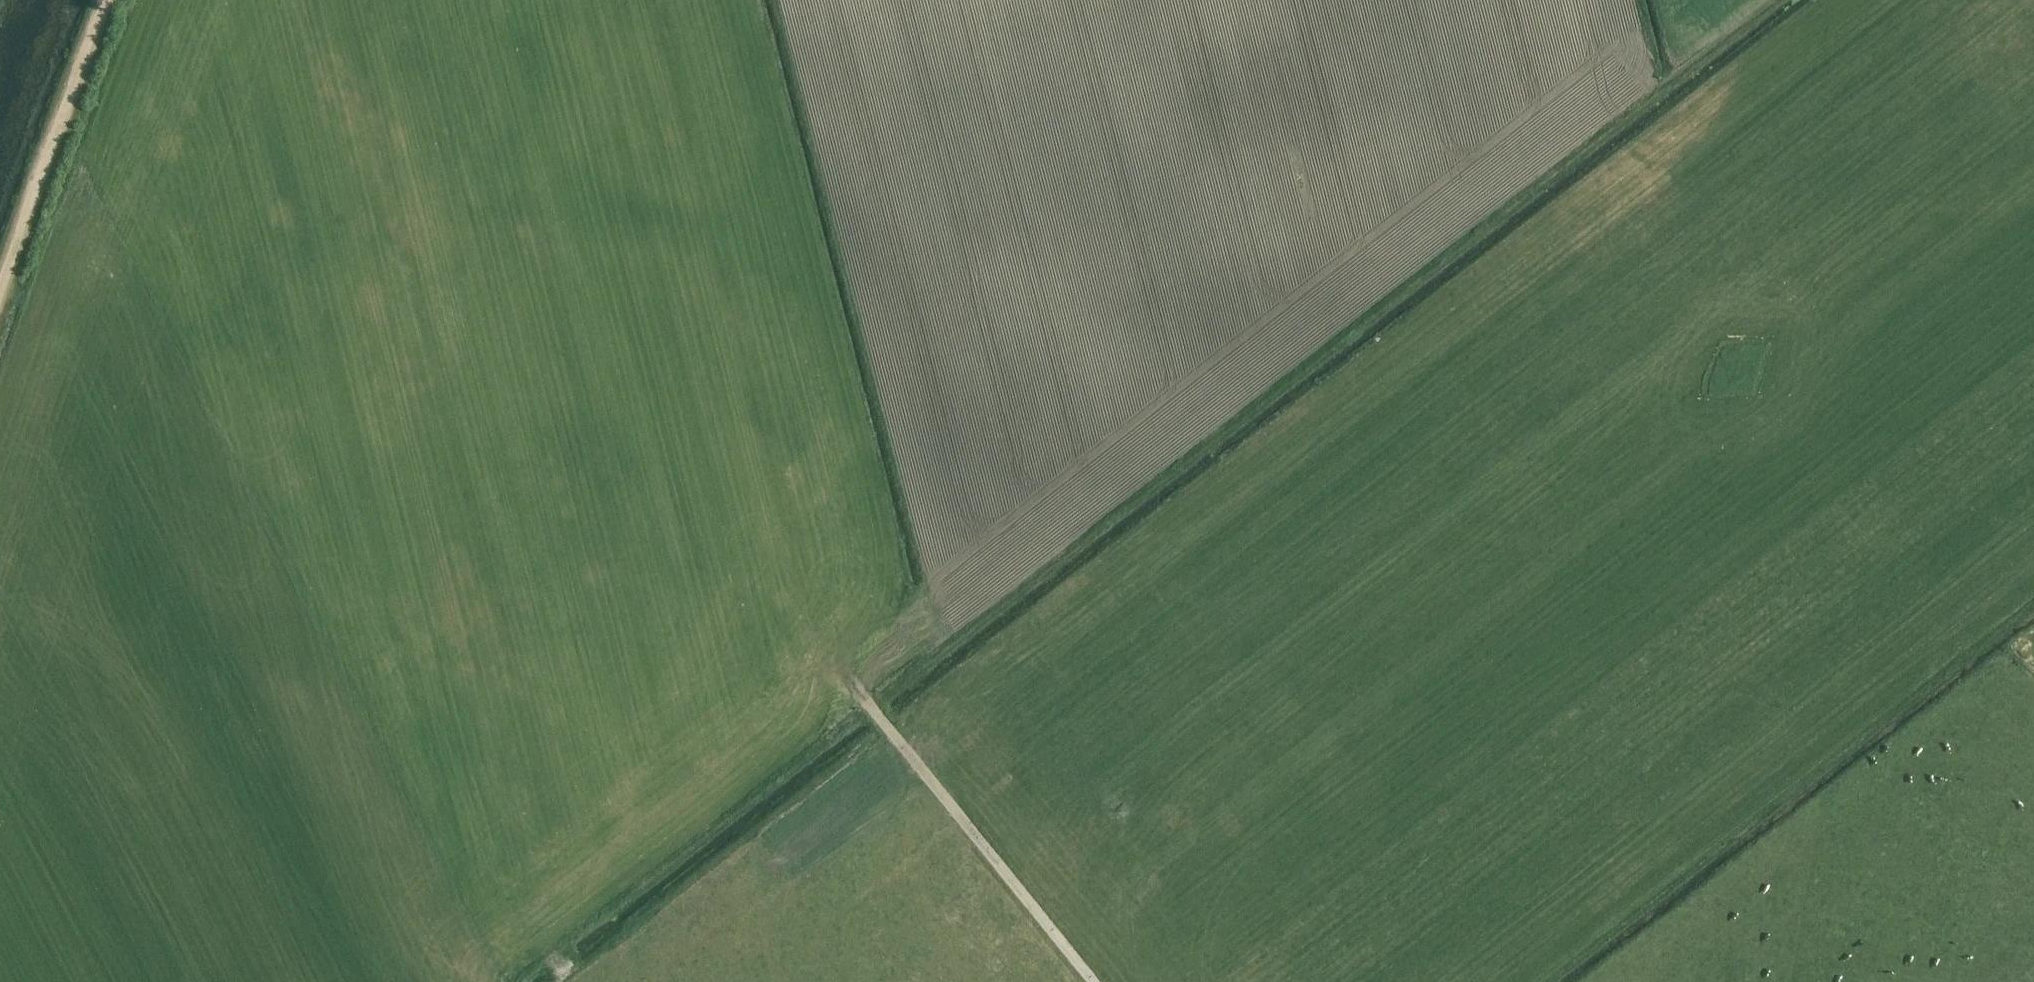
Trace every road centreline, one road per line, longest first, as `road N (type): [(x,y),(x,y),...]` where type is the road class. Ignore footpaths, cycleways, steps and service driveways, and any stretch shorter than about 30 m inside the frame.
road 1 (track): [(0,288),(107,0)]

